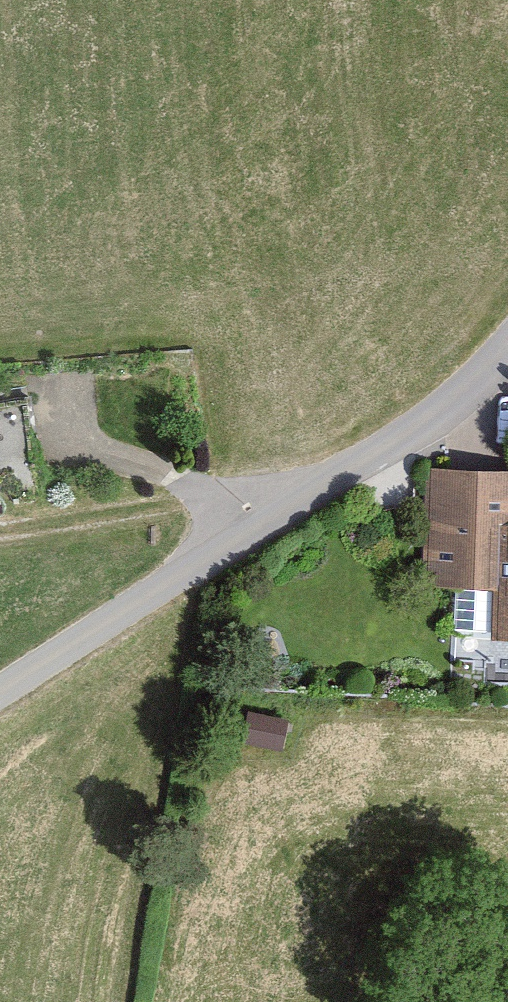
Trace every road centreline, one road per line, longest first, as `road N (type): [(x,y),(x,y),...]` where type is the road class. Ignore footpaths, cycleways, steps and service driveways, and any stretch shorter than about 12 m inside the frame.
road 1 (unclassified): [(507,347),(431,425),(0,691)]
road 2 (track): [(0,528),(212,492),(285,517)]
road 3 (track): [(46,395),(71,430),(92,444),(212,492)]

